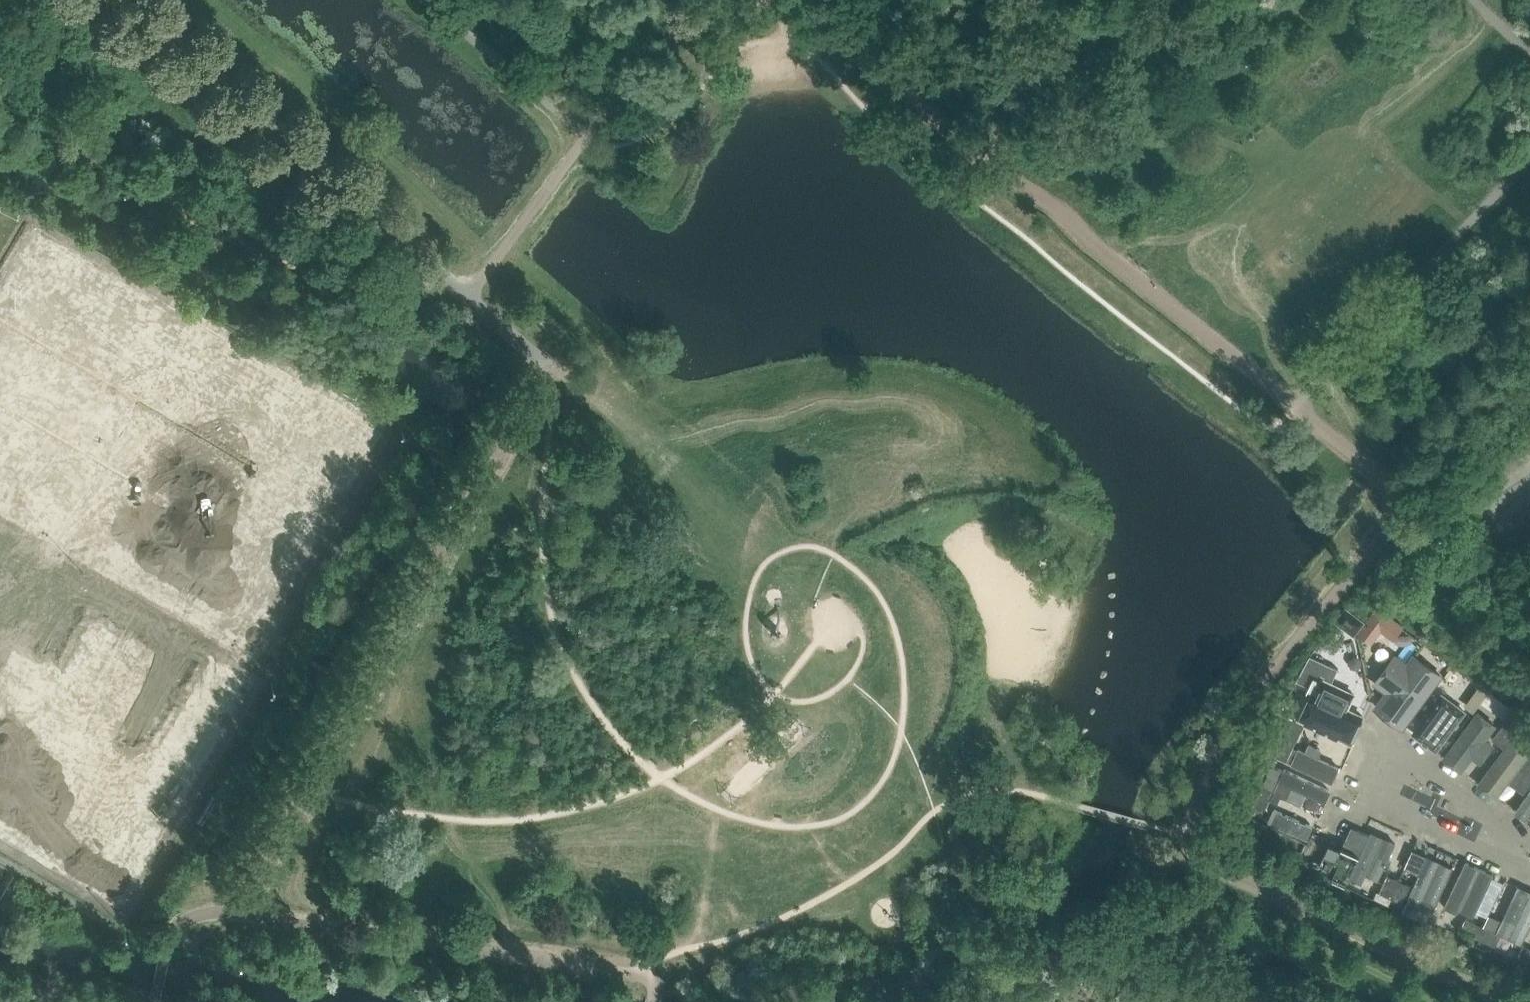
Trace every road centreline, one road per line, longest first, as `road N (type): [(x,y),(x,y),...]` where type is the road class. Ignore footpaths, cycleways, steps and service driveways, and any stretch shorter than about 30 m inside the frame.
road 1 (residential): [(1529,842),(1390,752),(1371,792)]
road 2 (residential): [(1371,792),(1529,873)]

